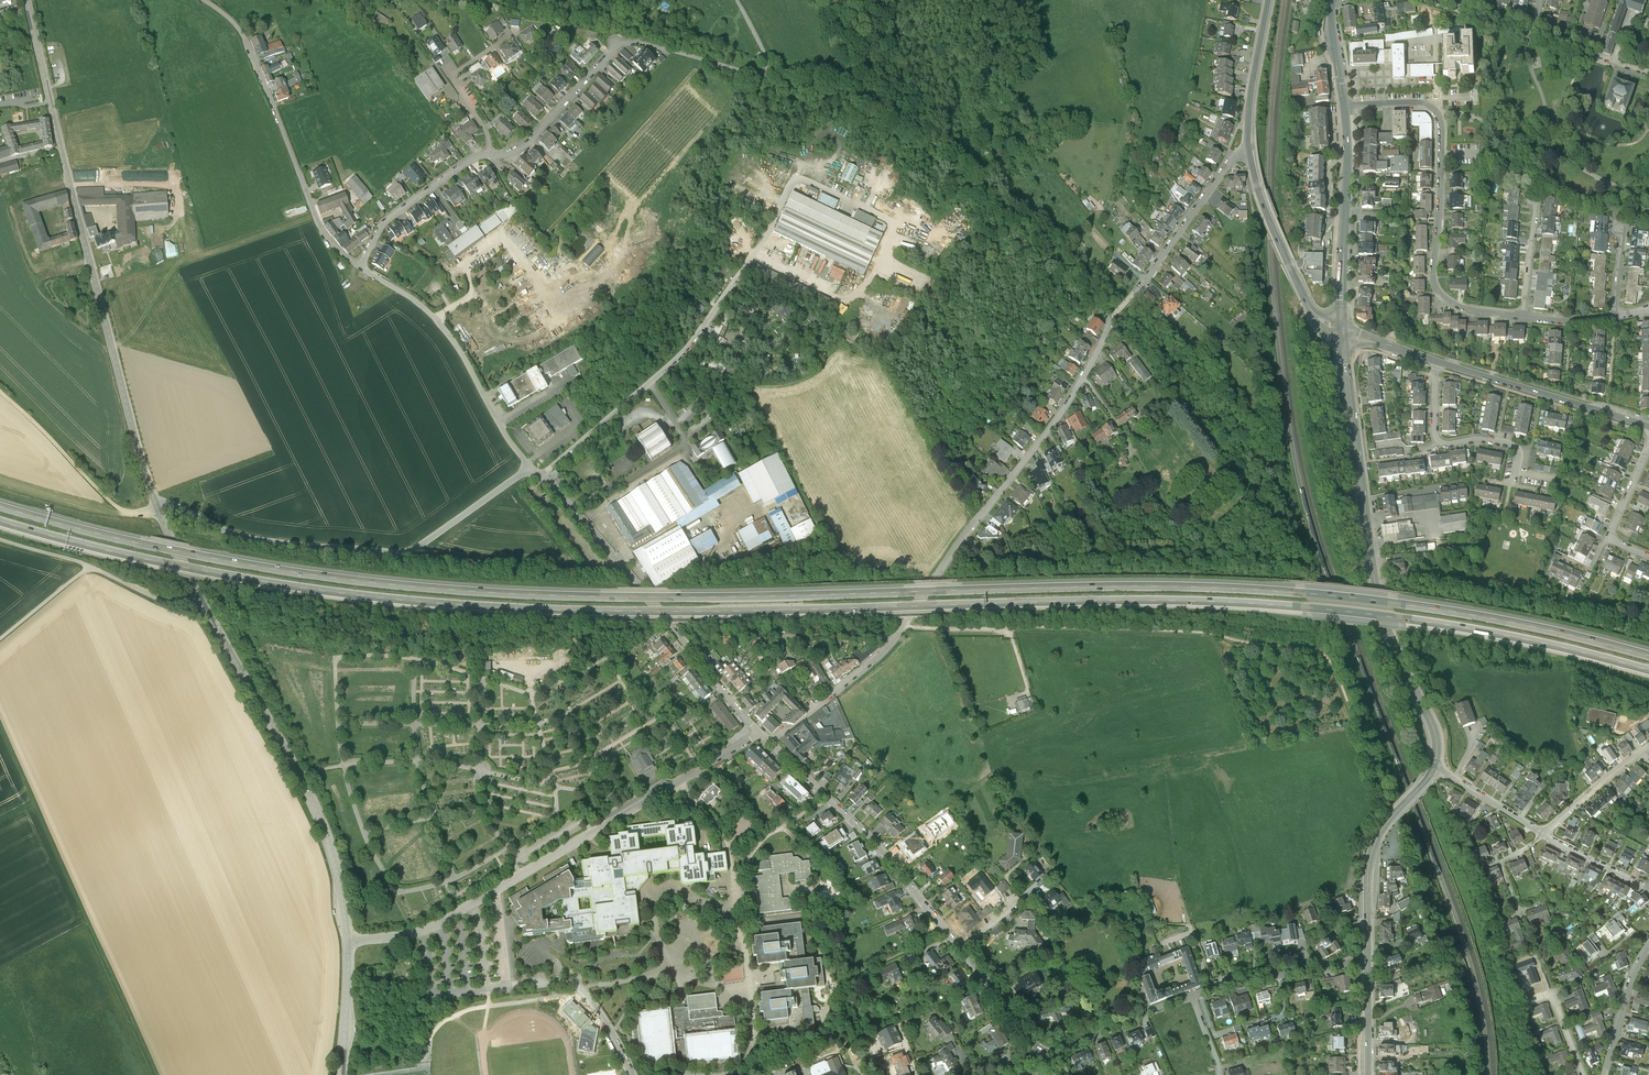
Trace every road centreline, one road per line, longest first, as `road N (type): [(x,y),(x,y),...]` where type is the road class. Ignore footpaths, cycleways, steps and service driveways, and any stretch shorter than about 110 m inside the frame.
road 1 (motorway): [(1648,655),(1450,612),(1210,589),(670,598),(433,589),(195,556),(0,506)]
road 2 (motorway): [(0,521),(203,571),(430,604),(680,612),(1234,604),(1450,626),(1648,669)]
road 3 (tertiary): [(26,0),(155,502)]
road 4 (track): [(1392,816),(1331,662),(1319,651),(1210,633),(1008,629)]
road 5 (secondary): [(1342,330),(1376,591),(1435,734),(1434,767)]
road 6 (unclassified): [(155,502),(238,536),(411,551),(531,469)]
road 7 (unclassified): [(423,932),(759,733)]
road 8 (track): [(156,1074),(0,724)]
road 9 (tertiary): [(201,600),(318,813),(348,942)]
road 10 (residential): [(1344,106),(1425,104),(1438,112),(1434,280),(1453,303),(1524,317)]
road 11 (residential): [(934,581),(1070,399),(1112,317)]
road 12 (unclassified): [(360,267),(325,235),(246,41),(202,0)]
road 13 (unclassified): [(632,1074),(572,984),(432,996),(423,932)]
road 14 (residential): [(960,948),(883,852),(769,743)]
road 15 (unclassified): [(531,469),(442,324),(360,267)]
road 16 (unclassified): [(769,743),(863,671),(934,581)]
road 17 (residential): [(491,155),(532,140),(615,42),(673,52)]
road 18 (secondary): [(1342,330),(1344,106)]
road 19 (tertiary): [(1648,426),(1436,361)]
road 20 (secondary): [(1367,961),(1373,845),(1434,767)]
road 21 (track): [(0,392),(112,504),(131,512),(157,507)]
road 22 (residential): [(759,733),(632,578)]
road 23 (residential): [(1436,361),(1438,440),(1509,444),(1518,456),(1511,482)]
road 24 (residential): [(1249,152),(1230,162),(1134,293)]
road 25 (residential): [(1367,961),(1192,996)]
road 26 (residential): [(360,267),(390,217),(464,164),(491,155)]
road 27 (unclassified): [(673,52),(761,74),(766,55),(736,0)]
road 28 (residential): [(491,155),(484,127),(450,78),(511,32)]
road 29 (residential): [(1192,996),(1043,1055)]
road 30 (secondary): [(1269,0),(1251,90),(1249,152)]
road 31 (unclassified): [(632,578),(531,469)]
road 32 (residential): [(1043,1055),(960,948)]
road 33 (residential): [(1648,946),(1605,1074)]
road 34 (tertiary): [(348,942),(342,1074)]
road 35 (residential): [(1642,753),(1542,834)]
road 36 (residential): [(1434,767),(1542,834)]
road 37 (residential): [(1648,73),(1531,32)]
road 38 (unclassified): [(89,566),(163,601),(201,600)]
road 39 (residential): [(1542,834),(1648,889)]

